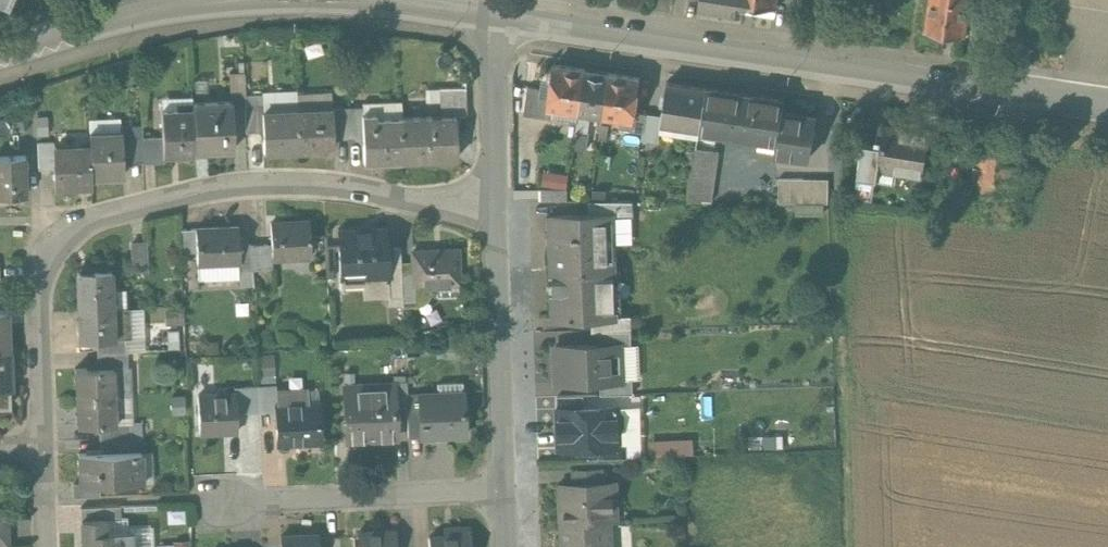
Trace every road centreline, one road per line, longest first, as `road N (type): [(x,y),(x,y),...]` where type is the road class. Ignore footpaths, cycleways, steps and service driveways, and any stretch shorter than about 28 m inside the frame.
road 1 (residential): [(498,220),(353,188),(284,184),(194,195),(94,222),(67,238),(44,278),(43,450)]
road 2 (unclassified): [(493,16),(1107,107)]
road 3 (track): [(838,65),(848,546)]
road 4 (residential): [(506,490),(221,505)]
road 5 (residential): [(506,490),(498,220)]
road 6 (residential): [(498,220),(493,16)]
road 7 (unclassified): [(0,59),(165,9)]
road 8 (unclassified): [(361,0),(493,16)]

